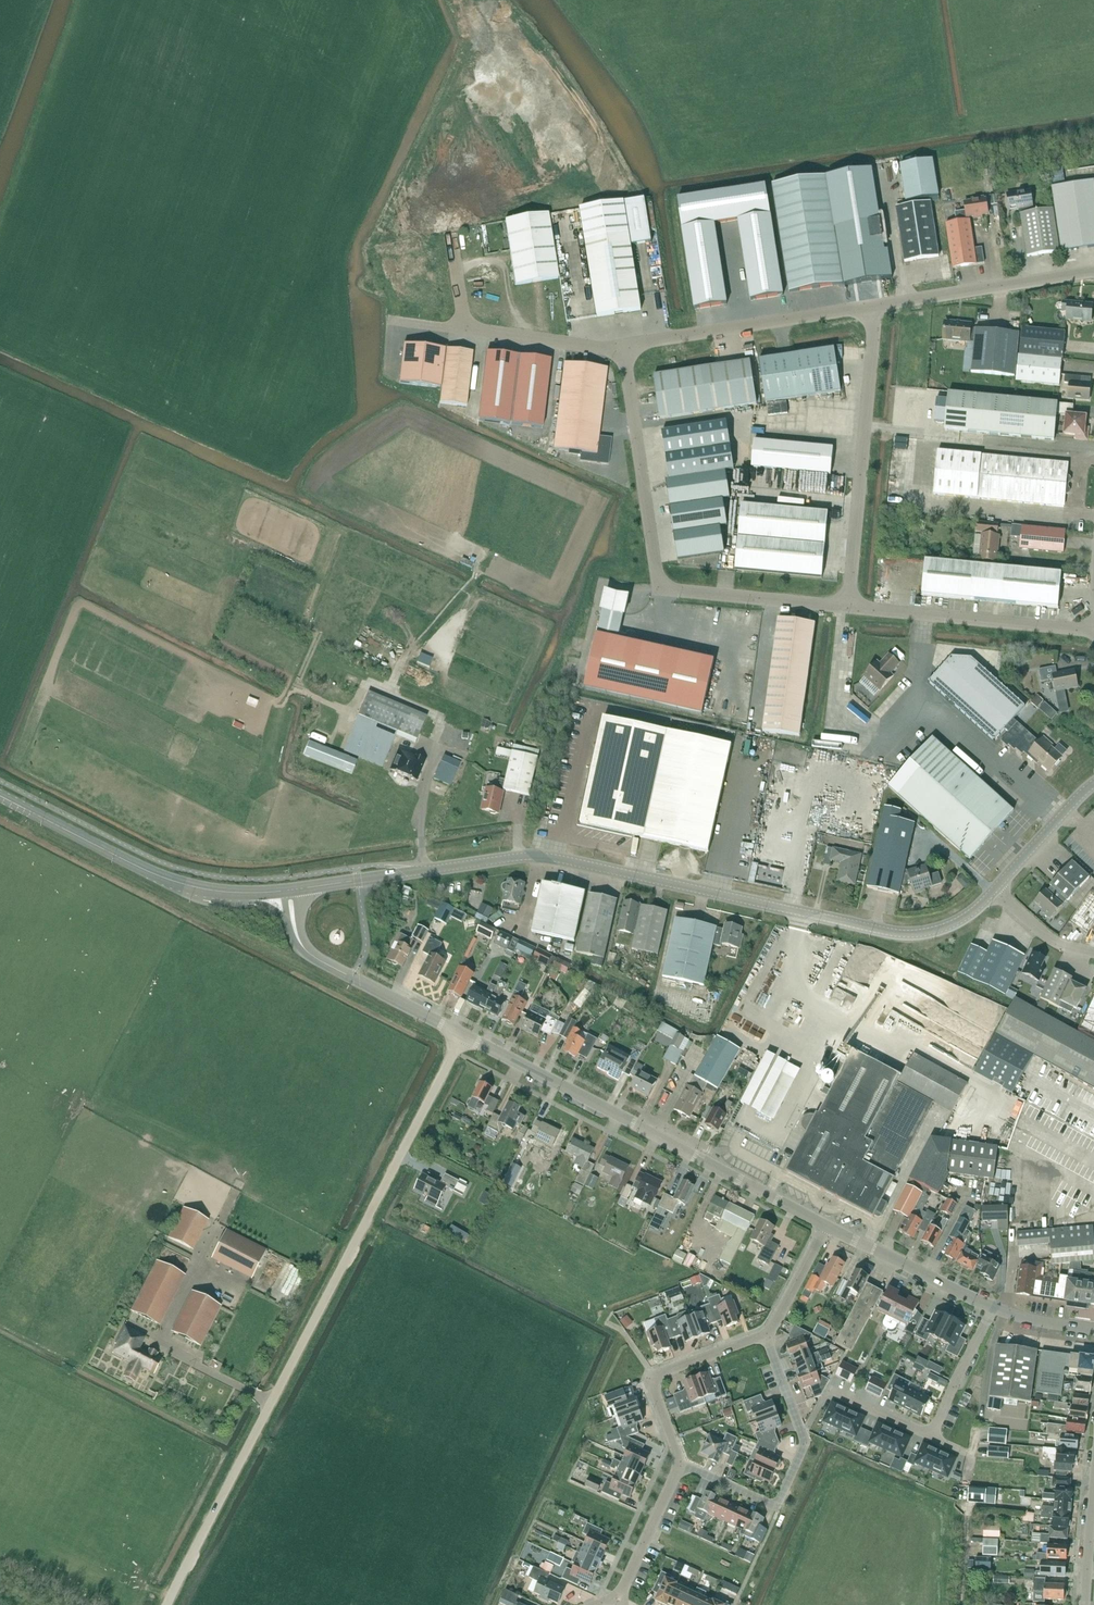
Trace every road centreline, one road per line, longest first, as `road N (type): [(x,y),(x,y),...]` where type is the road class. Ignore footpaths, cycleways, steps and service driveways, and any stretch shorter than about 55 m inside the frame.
road 1 (residential): [(170,1604),(462,1034)]
road 2 (tertiary): [(994,890),(956,923),(907,934),(563,859),(439,869)]
road 3 (unclassified): [(626,348),(661,577),(670,588),(852,609)]
road 4 (residential): [(827,1227),(462,1034)]
road 5 (unclassified): [(875,308),(852,609)]
road 6 (residential): [(682,1466),(771,1506),(781,1503),(807,1445),(767,1337)]
road 7 (tertiary): [(245,893),(167,879),(0,796)]
road 8 (unclassified): [(626,348),(875,308)]
road 9 (unclassified): [(852,609),(1093,631)]
road 10 (unclassified): [(875,308),(1093,274)]
road 11 (residential): [(767,1337),(655,1383),(682,1466)]
road 12 (residential): [(989,1306),(827,1227)]
road 13 (unclassified): [(465,331),(626,348)]
road 14 (tertiary): [(1093,783),(994,890)]
road 15 (residential): [(682,1466),(622,1595)]
road 16 (residential): [(989,1306),(930,1435)]
road 17 (residential): [(827,1227),(767,1337)]
road 18 (residential): [(462,1034),(353,979)]
road 19 (residential): [(1093,952),(1048,938),(994,890)]

